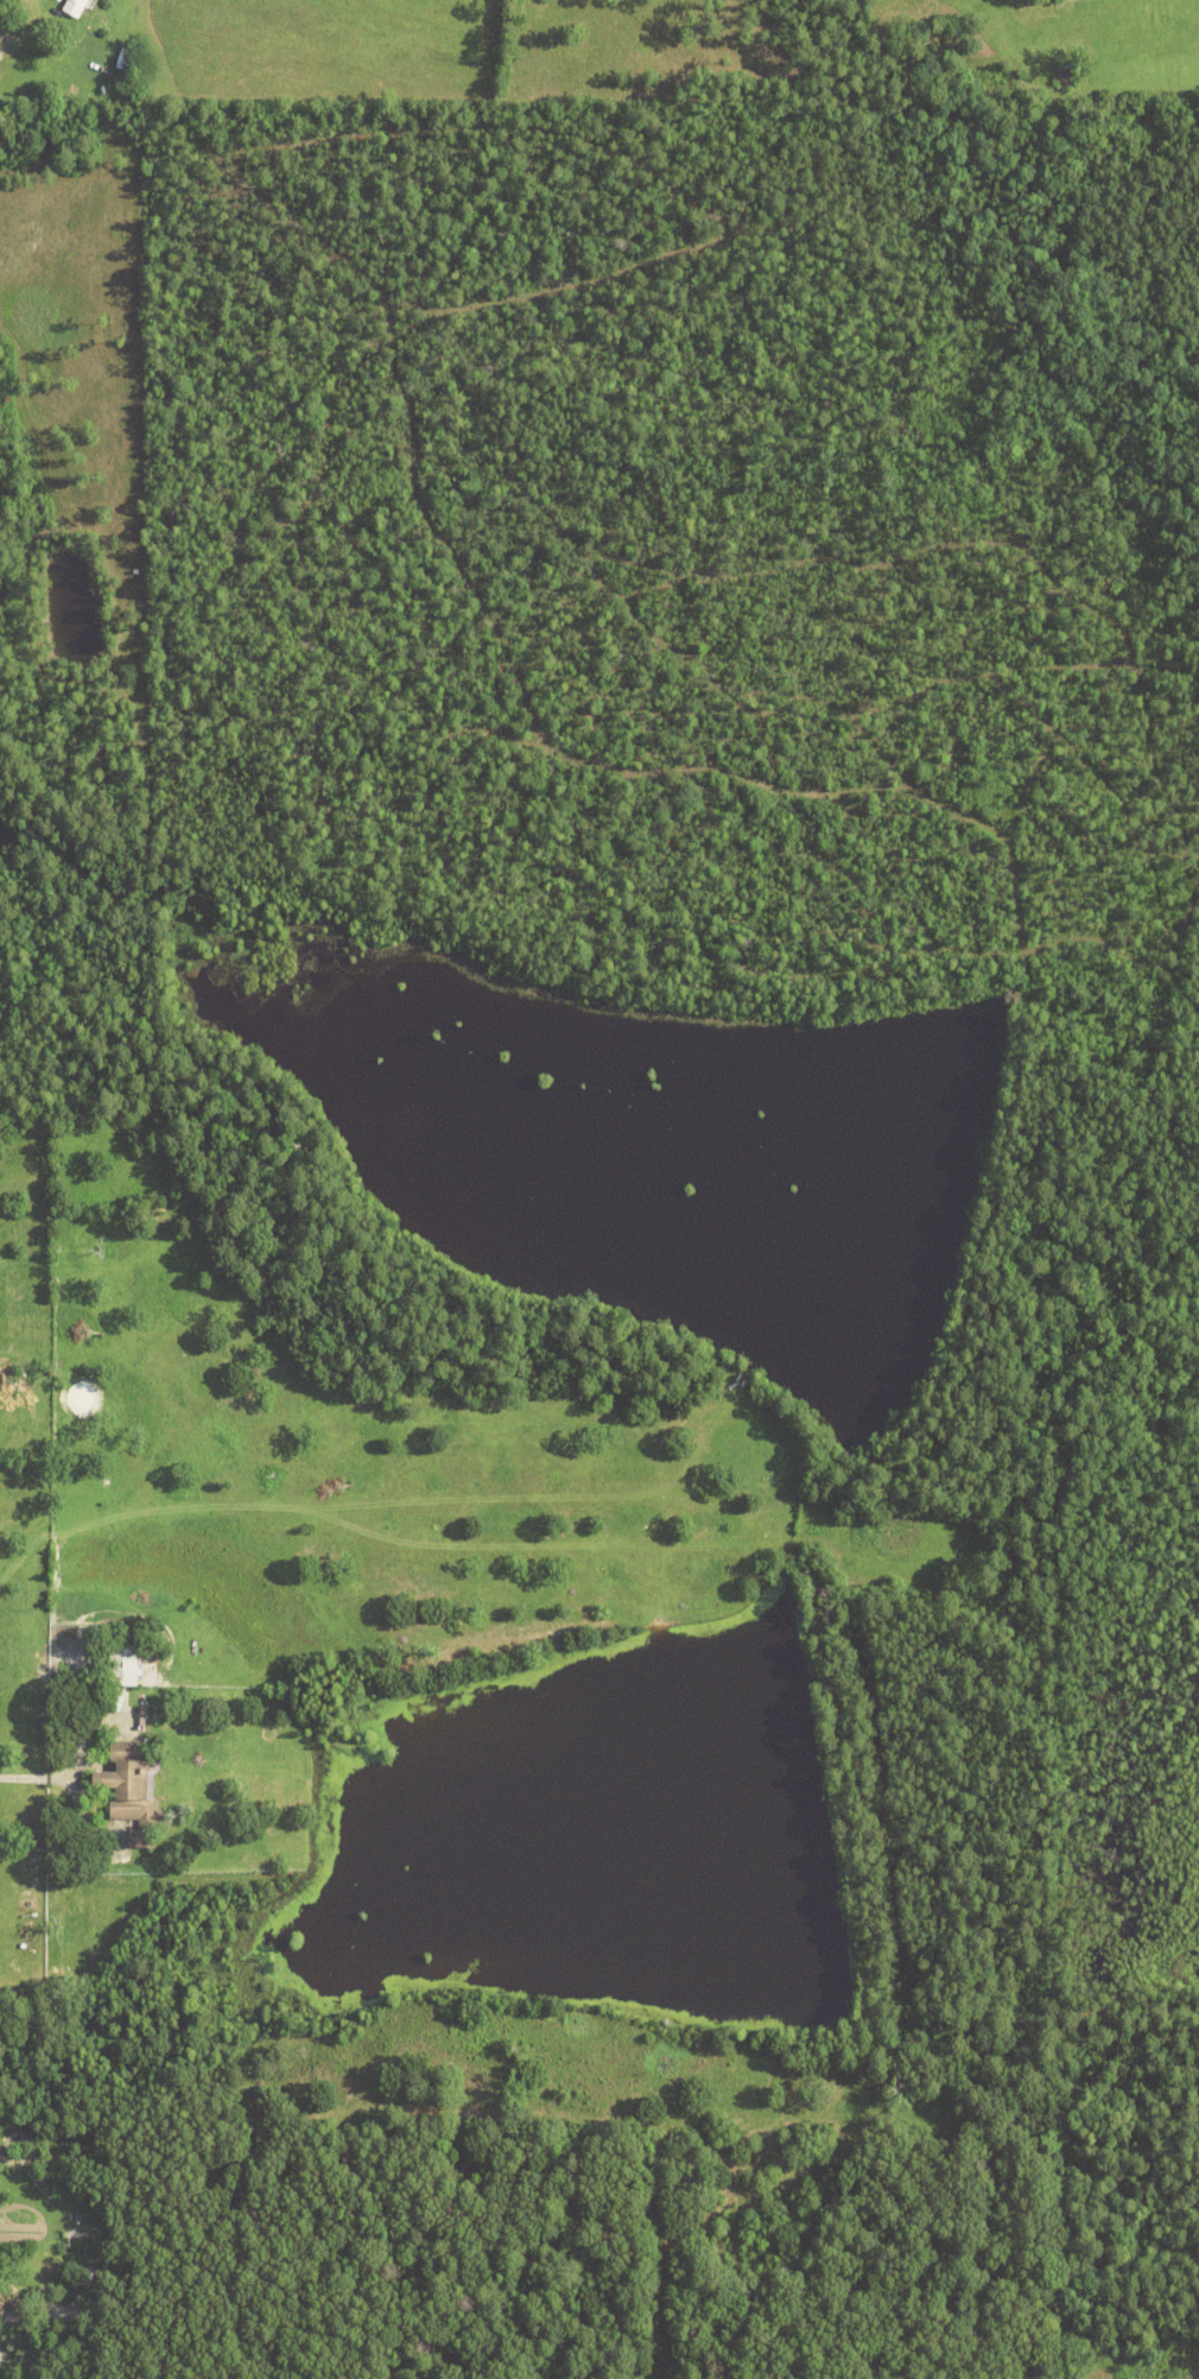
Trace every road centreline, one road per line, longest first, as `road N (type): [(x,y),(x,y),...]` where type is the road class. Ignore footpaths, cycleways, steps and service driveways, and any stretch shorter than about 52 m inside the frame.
road 1 (residential): [(1055,2143),(1057,2378)]

